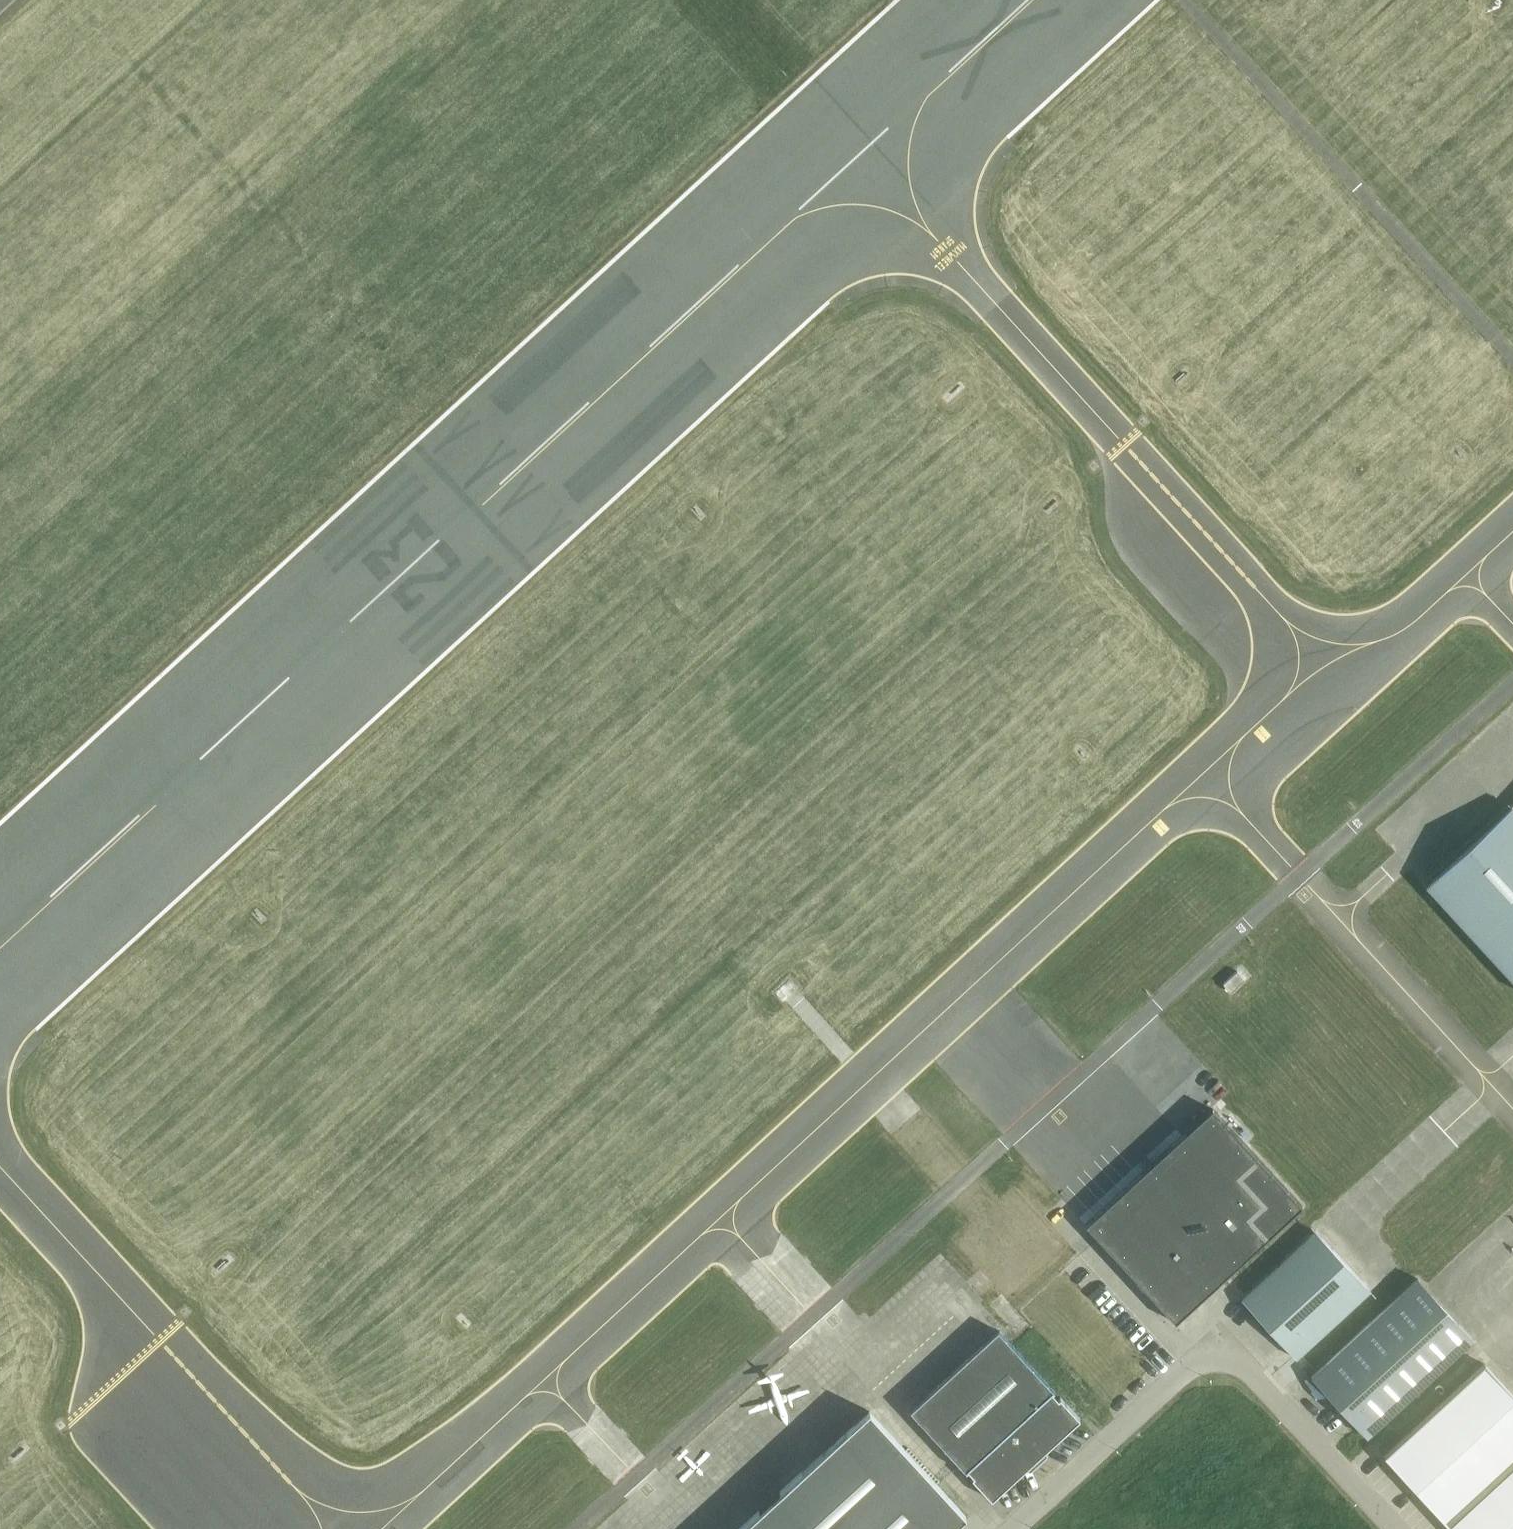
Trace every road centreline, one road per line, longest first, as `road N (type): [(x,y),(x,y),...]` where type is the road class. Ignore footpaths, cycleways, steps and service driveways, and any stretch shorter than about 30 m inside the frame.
road 1 (unclassified): [(1017,1528),(1213,1352),(1236,1357),(1256,1375),(1396,1528)]

